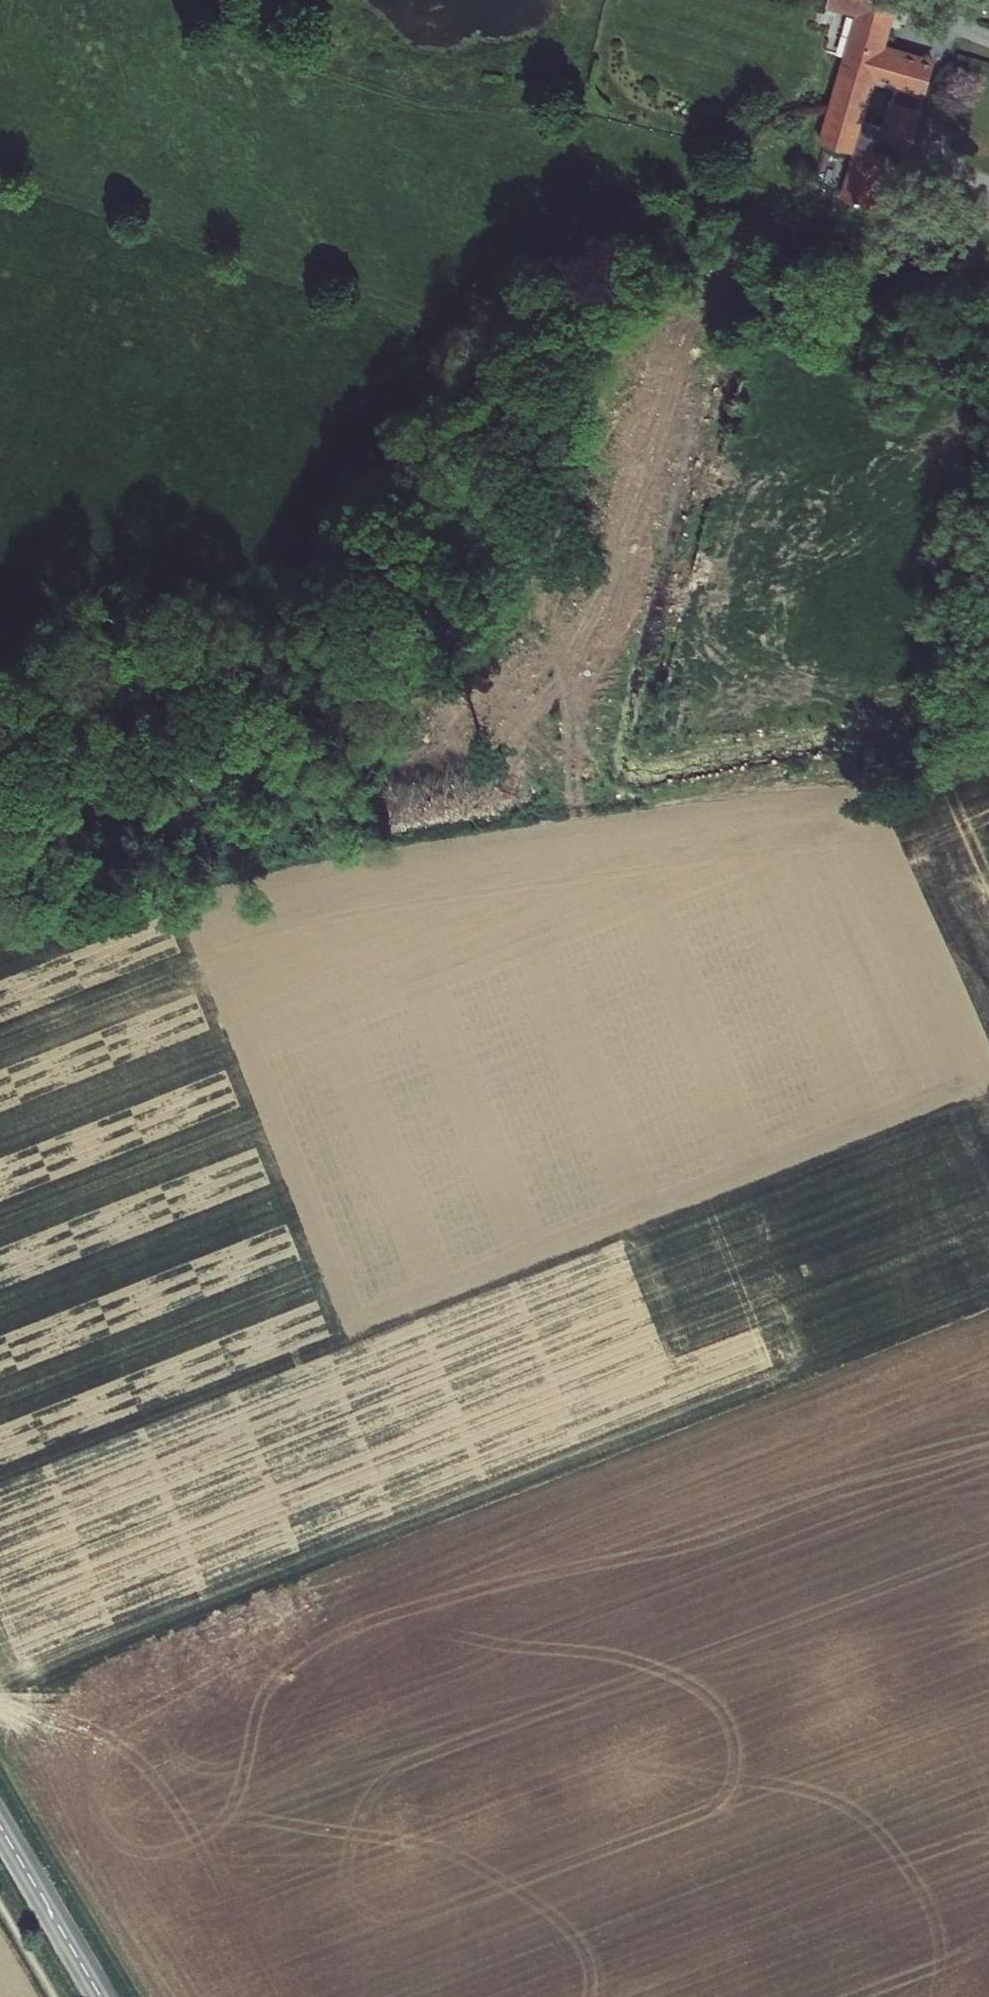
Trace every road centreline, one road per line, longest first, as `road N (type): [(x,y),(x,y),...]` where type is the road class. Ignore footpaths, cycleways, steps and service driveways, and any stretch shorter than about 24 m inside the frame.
road 1 (secondary): [(0,1823),(102,1996)]

